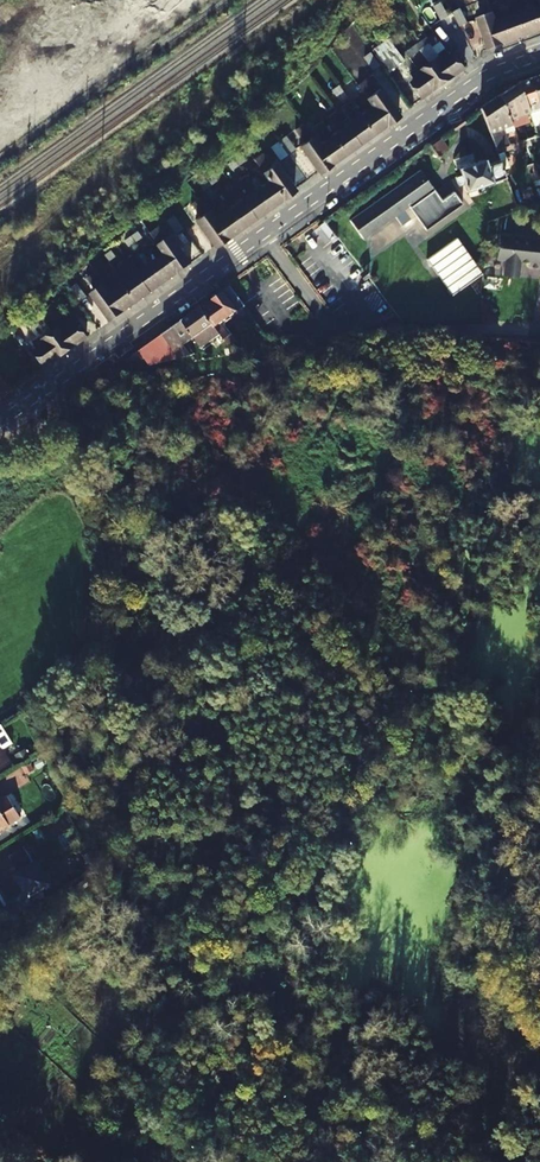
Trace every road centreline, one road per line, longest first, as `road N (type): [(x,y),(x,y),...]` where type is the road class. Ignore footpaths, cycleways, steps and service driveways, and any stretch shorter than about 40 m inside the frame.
road 1 (tertiary): [(0,422),(445,104),(539,55)]

